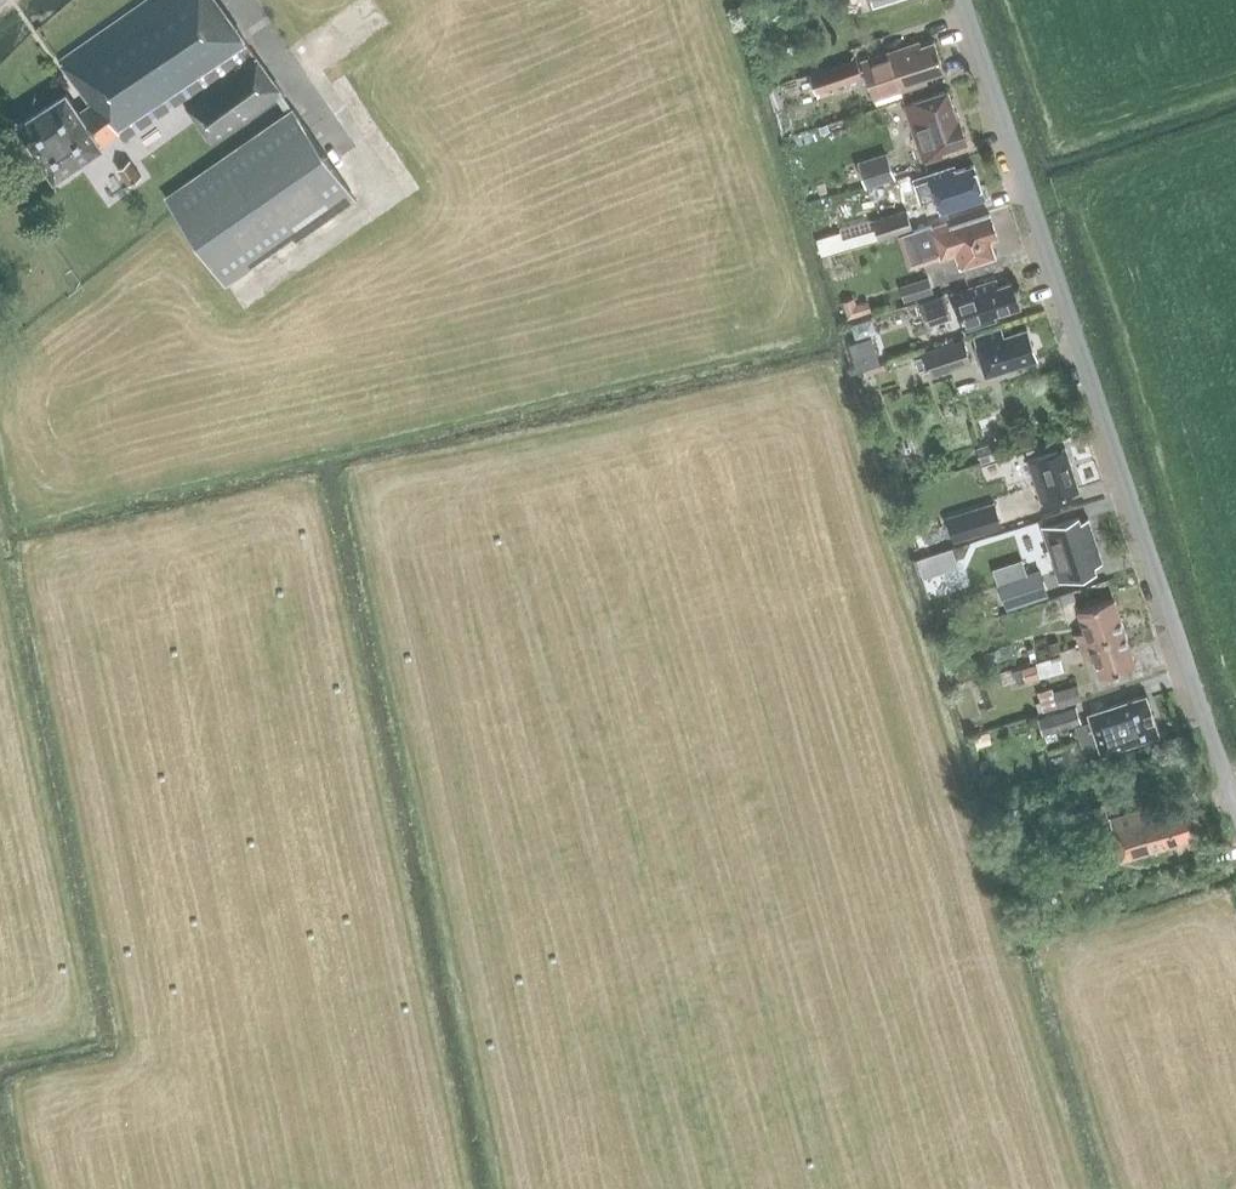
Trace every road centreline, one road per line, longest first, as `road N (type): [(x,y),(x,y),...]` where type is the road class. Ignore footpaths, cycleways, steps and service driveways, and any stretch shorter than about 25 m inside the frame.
road 1 (unclassified): [(1235,807),(962,0)]

